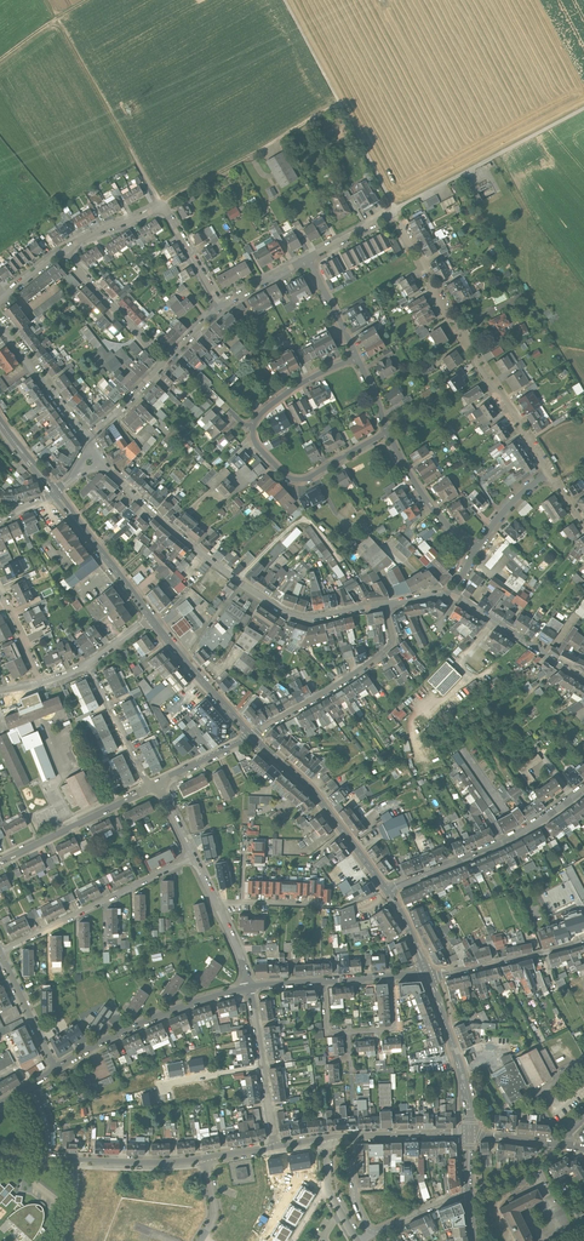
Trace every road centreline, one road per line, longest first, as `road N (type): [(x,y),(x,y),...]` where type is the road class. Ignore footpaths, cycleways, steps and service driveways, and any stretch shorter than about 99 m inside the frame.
road 1 (residential): [(387,604),(312,617),(271,603),(150,511),(102,462)]
road 2 (residential): [(551,471),(489,383),(396,209)]
road 3 (track): [(396,209),(285,0)]
road 4 (track): [(48,0),(160,194)]
road 5 (residential): [(583,787),(499,845),(386,890)]
road 6 (residential): [(192,856),(1,952)]
road 7 (track): [(396,209),(583,108)]
road 8 (residential): [(250,989),(170,1015),(57,1070)]
road 9 (residential): [(387,604),(387,649),(251,736)]
road 10 (secondary): [(251,736),(307,785),(386,890)]
road 11 (track): [(342,104),(167,211)]
road 12 (residential): [(387,435),(301,481),(283,474),(254,442),(254,428)]
road 13 (residential): [(149,787),(0,862)]
road 14 (secondary): [(429,979),(462,1076),(469,1133)]
road 15 (residential): [(429,979),(583,941)]
road 16 (secondary): [(54,493),(150,618)]
road 17 (secondary): [(150,618),(251,736)]
road 18 (residential): [(583,674),(452,594)]
road 19 (residential): [(165,360),(64,250)]
road 20 (residential): [(0,322),(90,439)]
road 21 (residential): [(323,1139),(469,1133)]
road 22 (residential): [(476,548),(426,502),(387,435)]
road 23 (residential): [(149,787),(90,665)]
road 24 (residential): [(73,1161),(204,1158)]
road 25 (residential): [(1,952),(57,1070)]
road 26 (residential): [(254,428),(290,391),(357,356)]

